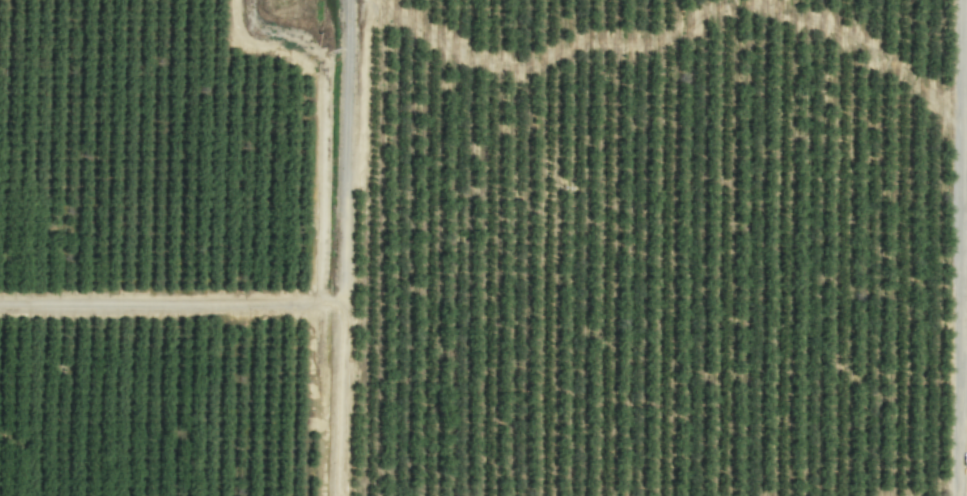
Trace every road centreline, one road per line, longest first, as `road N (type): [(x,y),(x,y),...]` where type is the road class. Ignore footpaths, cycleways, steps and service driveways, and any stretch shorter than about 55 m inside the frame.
road 1 (track): [(333,495),(346,0)]
road 2 (track): [(958,495),(965,0)]
road 3 (track): [(339,302),(0,303)]

